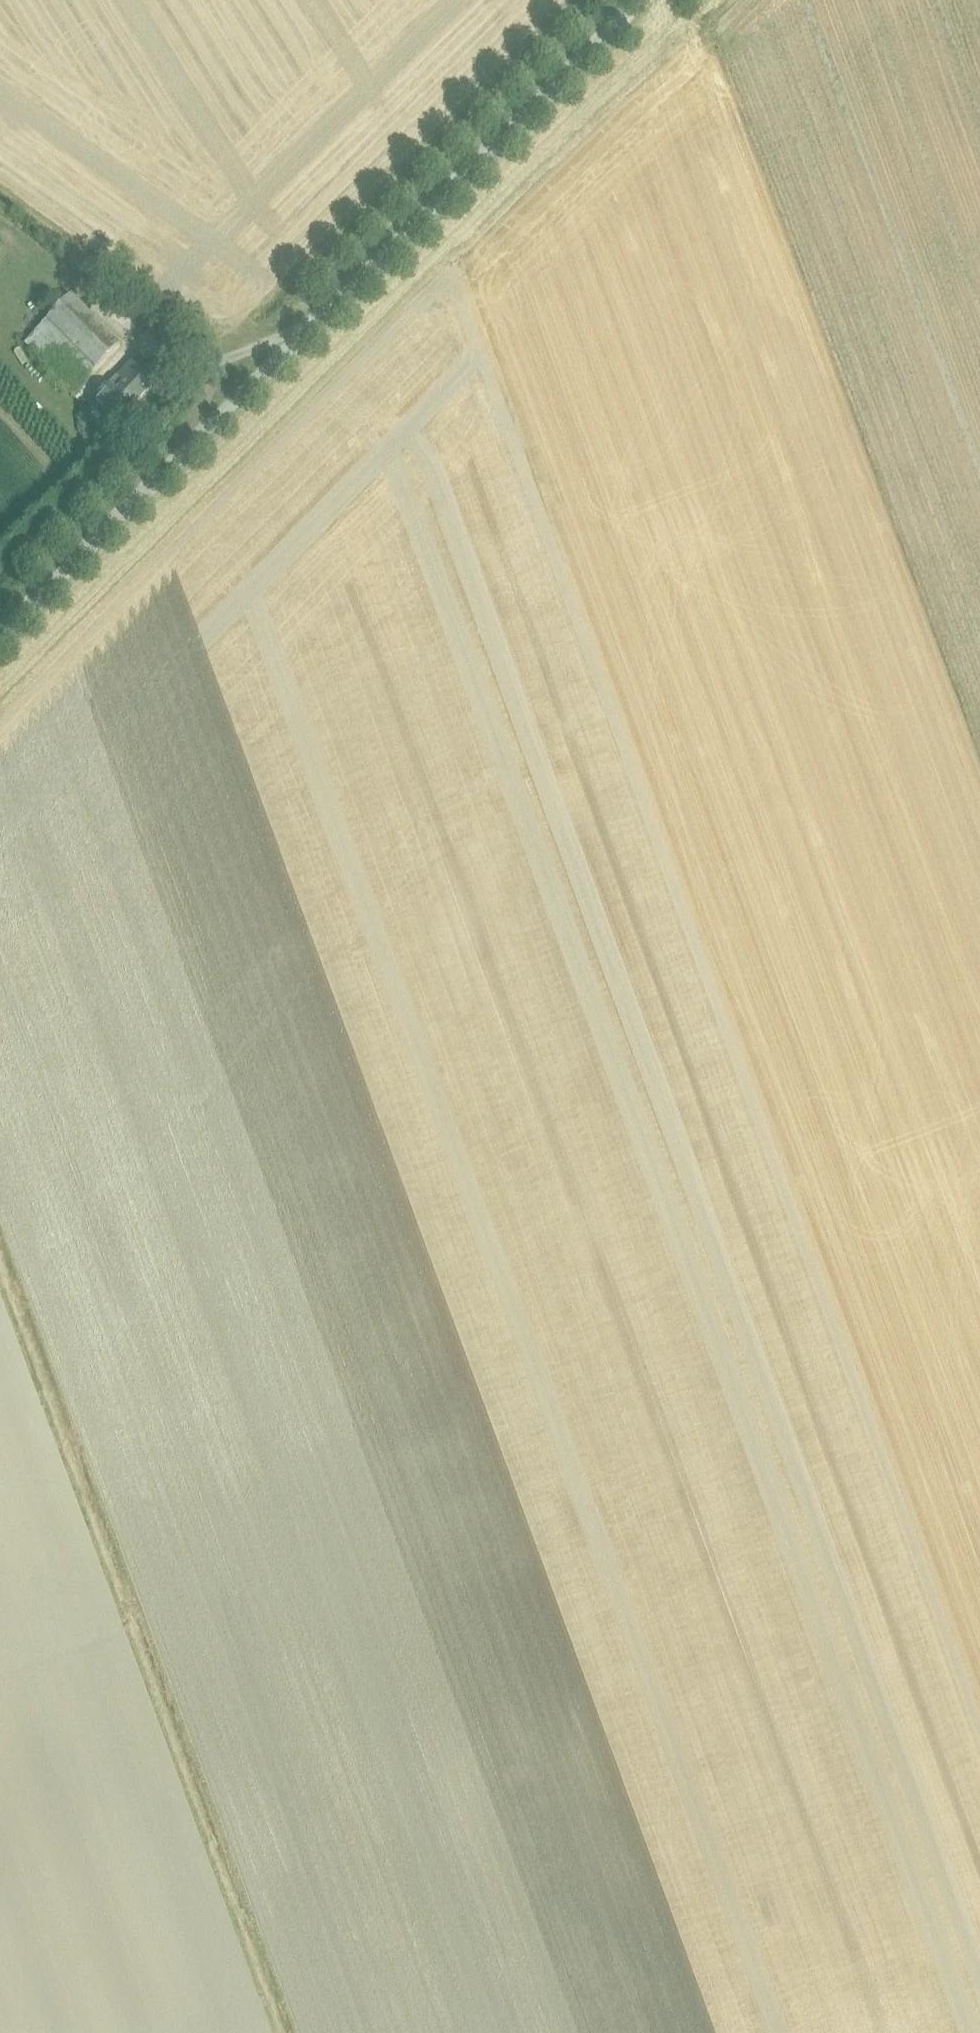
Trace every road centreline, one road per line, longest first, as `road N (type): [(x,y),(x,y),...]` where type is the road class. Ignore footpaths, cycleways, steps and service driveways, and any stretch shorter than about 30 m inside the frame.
road 1 (unclassified): [(0,632),(641,0)]

